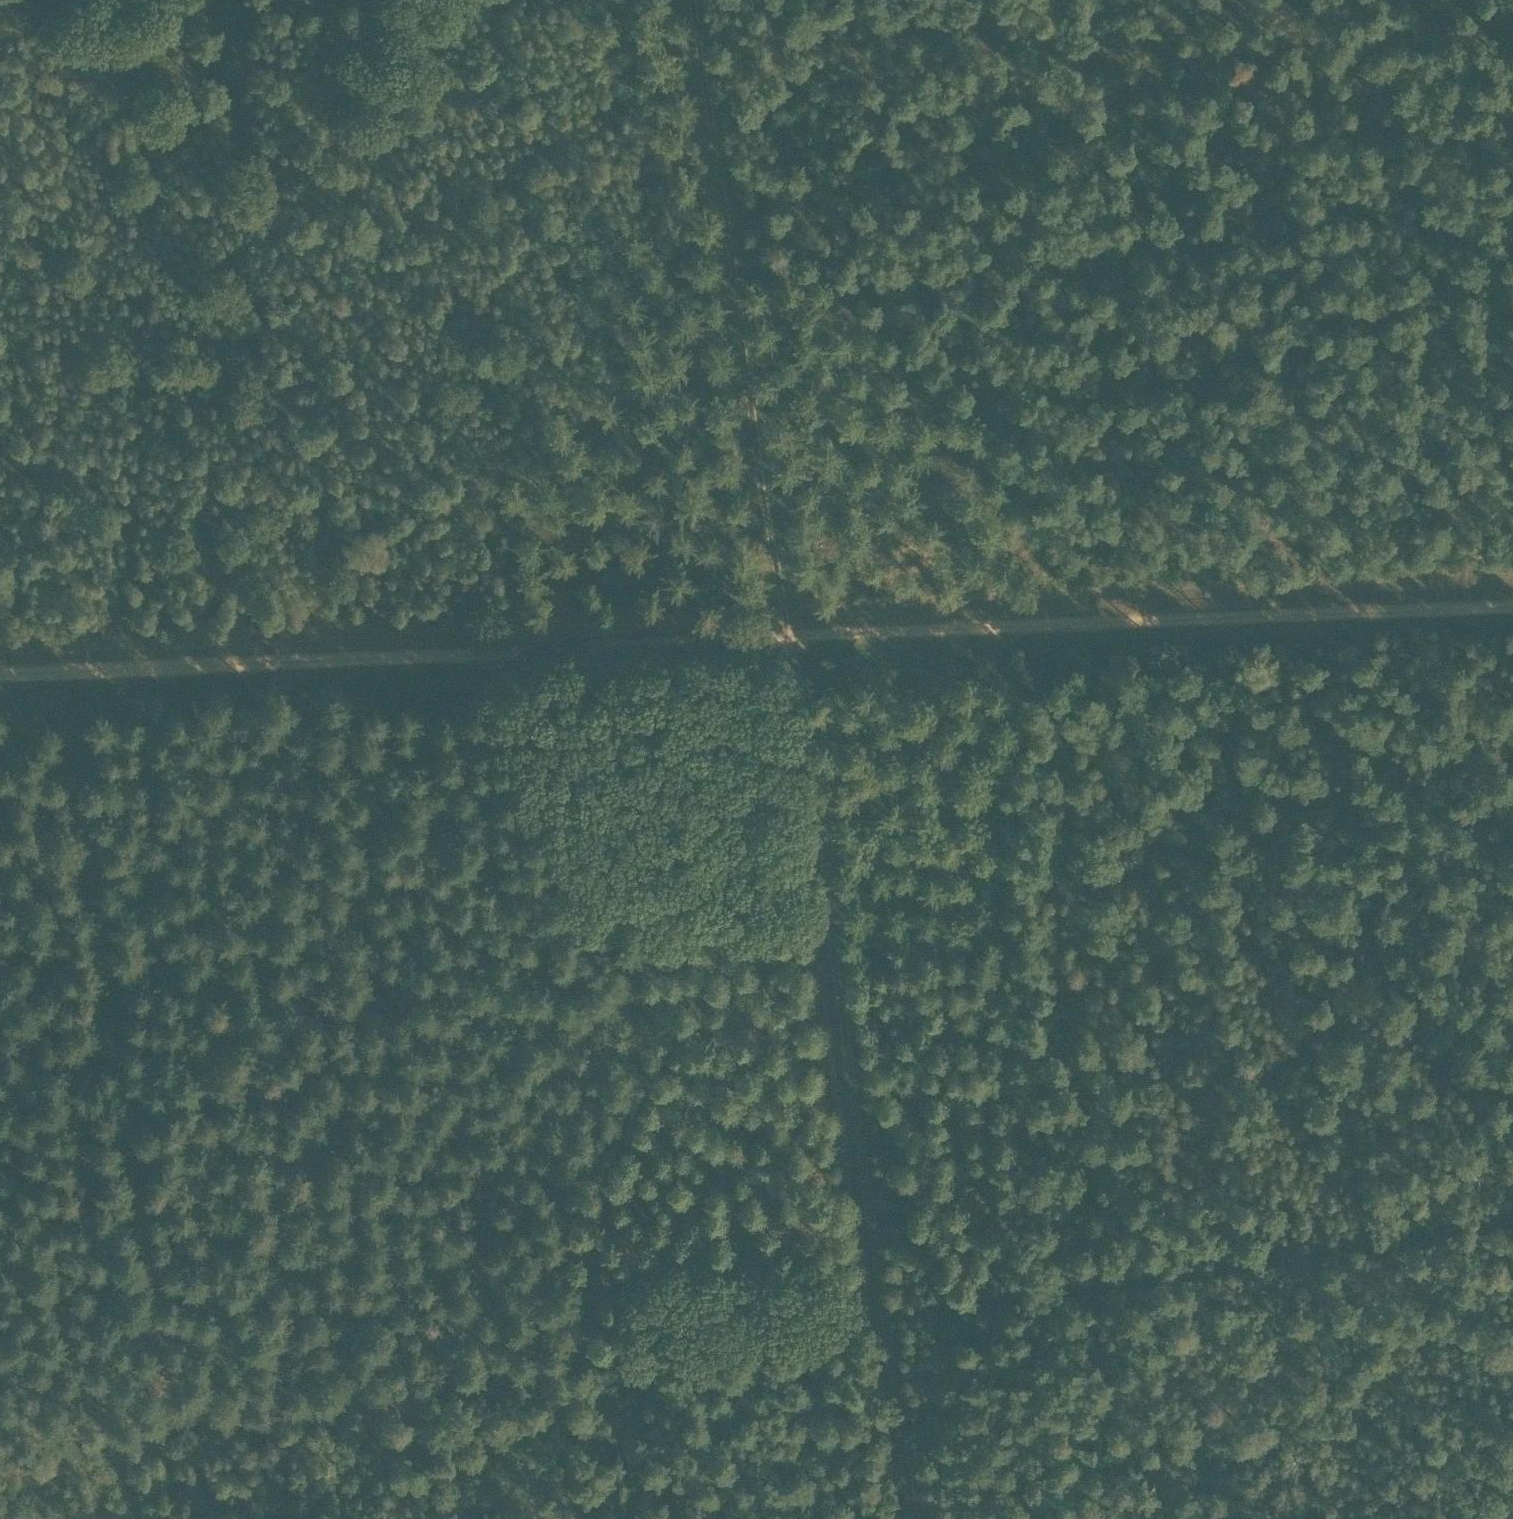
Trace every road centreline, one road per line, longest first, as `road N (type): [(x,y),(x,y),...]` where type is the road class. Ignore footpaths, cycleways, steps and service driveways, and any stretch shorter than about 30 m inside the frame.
road 1 (track): [(1512,594),(0,663)]
road 2 (track): [(873,1279),(1512,1189)]
road 3 (track): [(780,652),(873,1279)]
road 4 (track): [(771,606),(681,0)]
road 5 (track): [(873,1279),(912,1518)]

